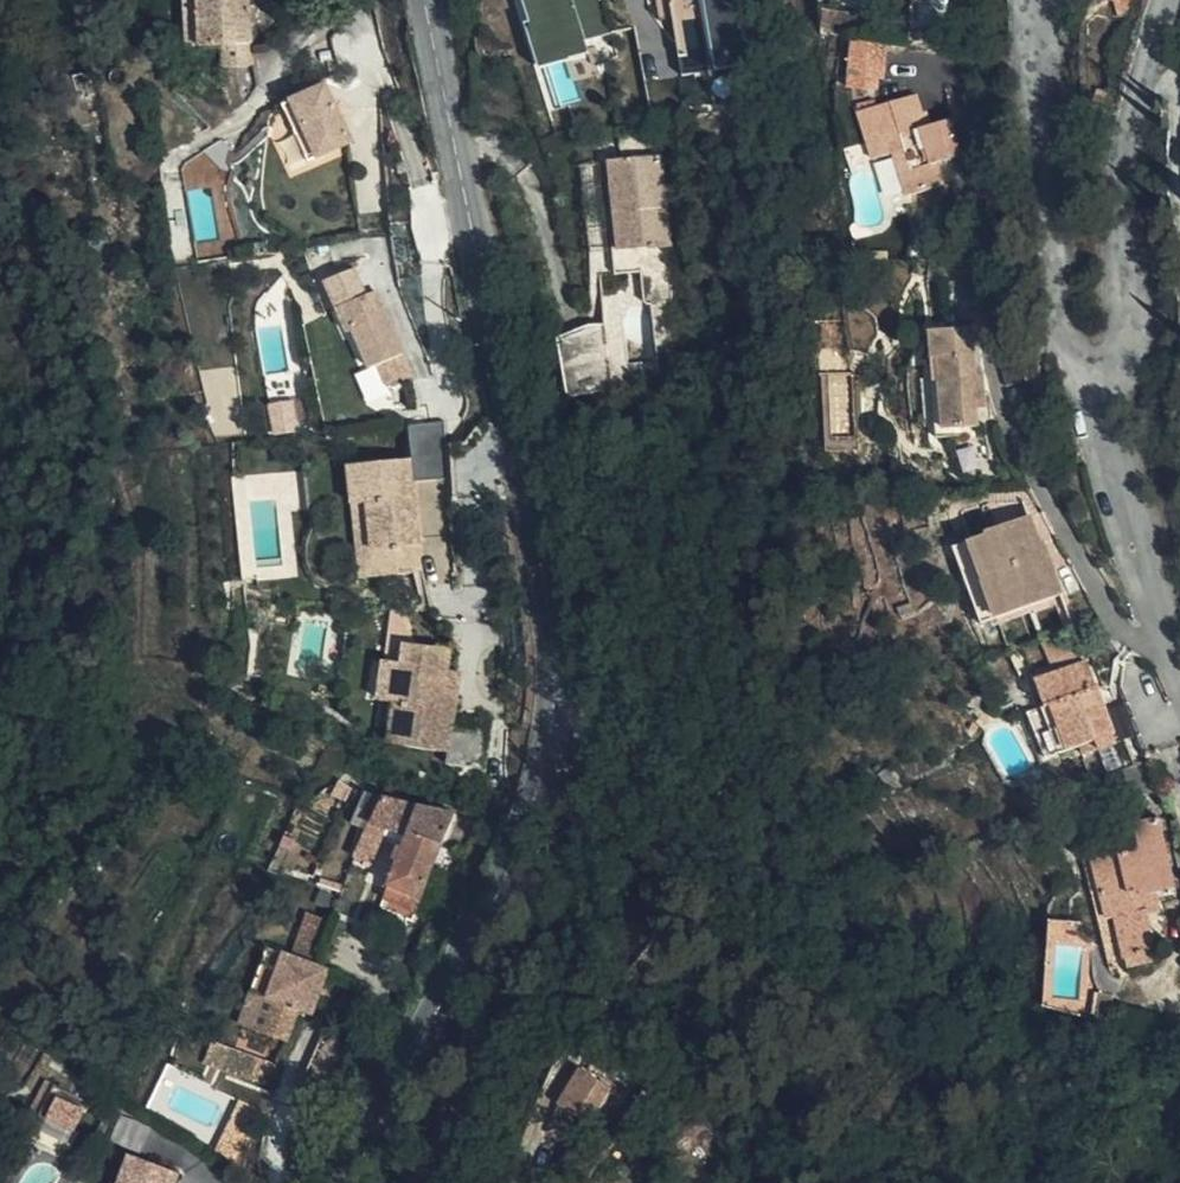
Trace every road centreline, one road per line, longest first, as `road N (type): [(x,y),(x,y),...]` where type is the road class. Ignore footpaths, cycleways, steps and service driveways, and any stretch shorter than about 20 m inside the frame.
road 1 (tertiary): [(428,0),(493,315),(547,700),(512,855),(354,1182)]
road 2 (residential): [(1028,0),(1064,333),(1090,361),(1101,362),(1127,345),(1122,167),(1173,0)]

